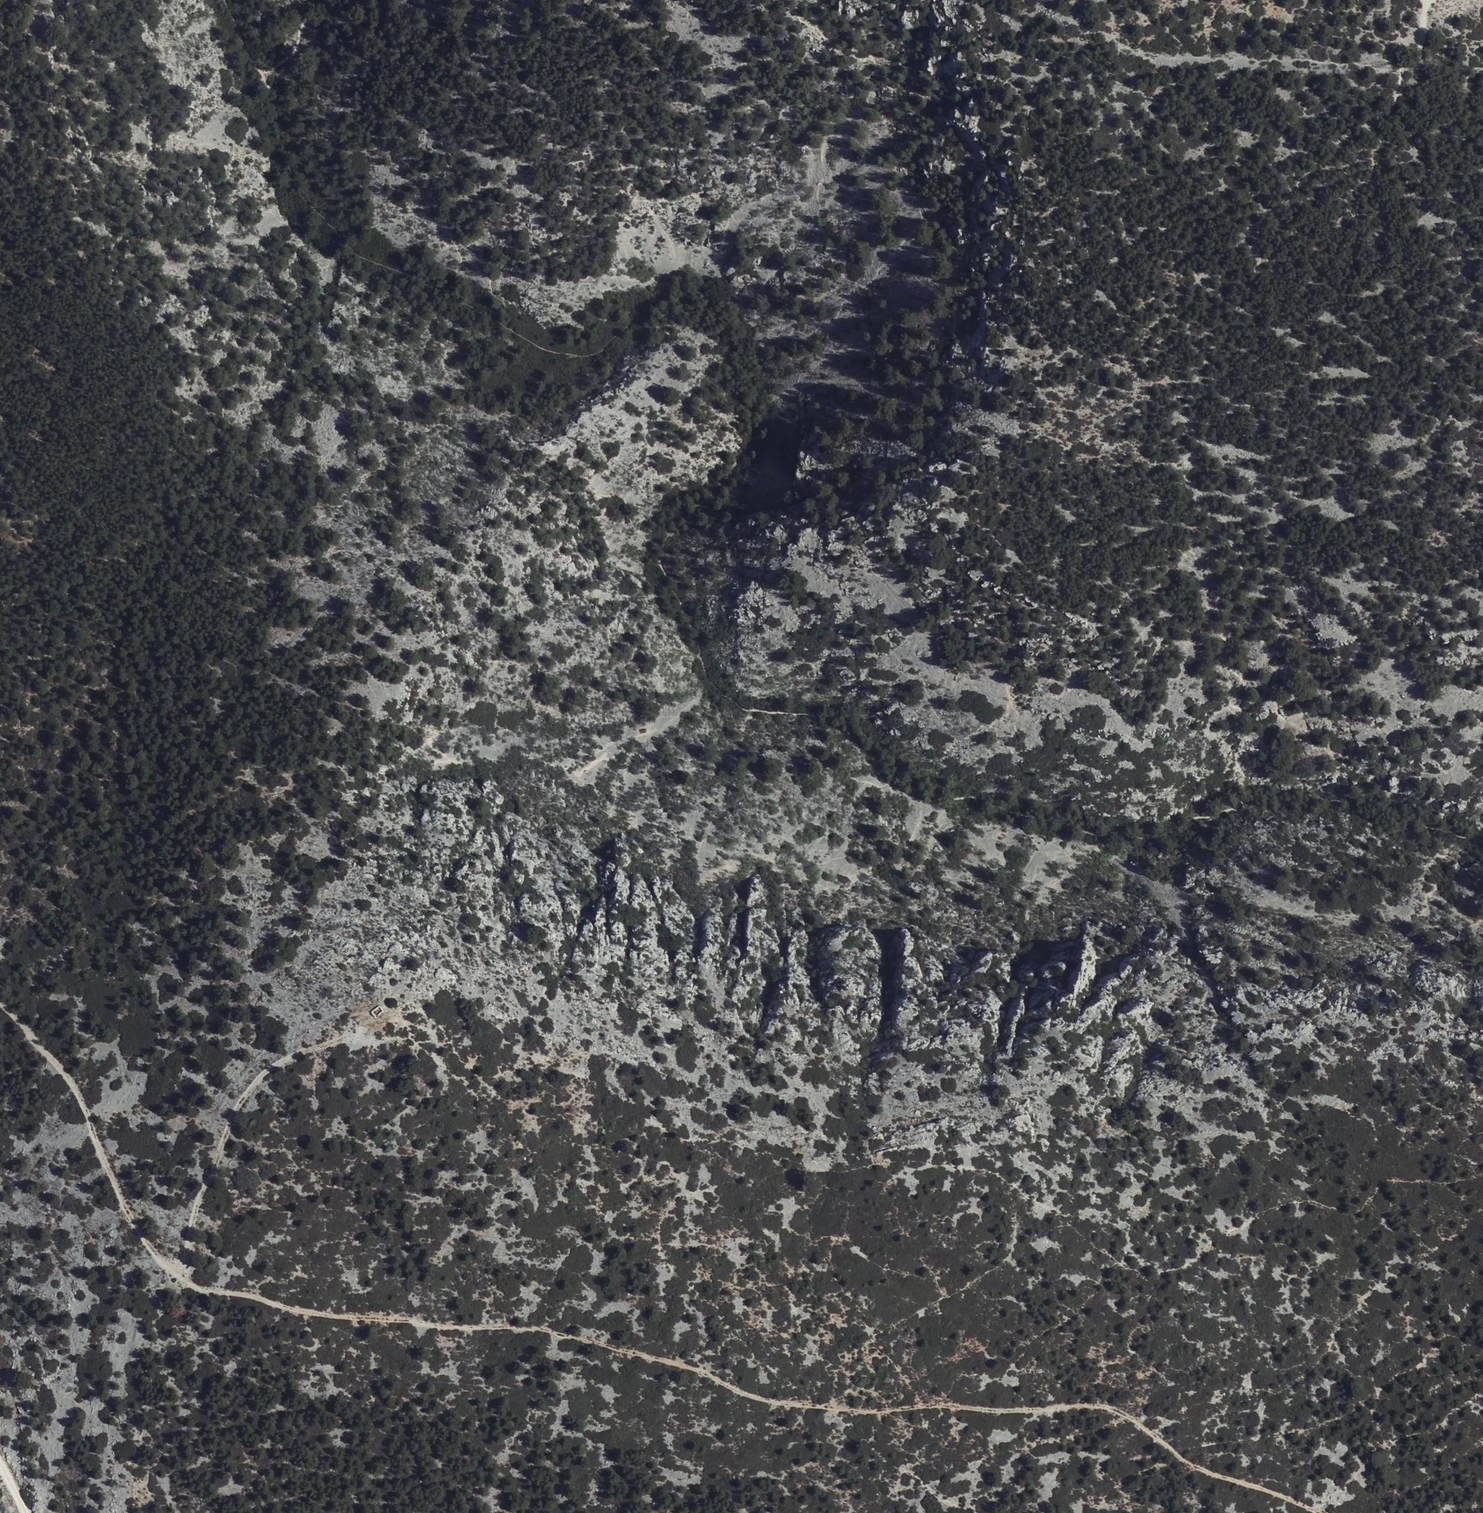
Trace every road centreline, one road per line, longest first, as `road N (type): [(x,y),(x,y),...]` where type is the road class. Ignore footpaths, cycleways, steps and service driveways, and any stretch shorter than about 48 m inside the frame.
road 1 (track): [(0,1002),(82,1092),(100,1148),(153,1251),(190,1284),(257,1294),(287,1309),(525,1327),(704,1372),(755,1401),(865,1411),(1106,1406),(1205,1466),(1319,1512)]
road 2 (track): [(179,1274),(247,1096),(288,1058),(356,1038)]

